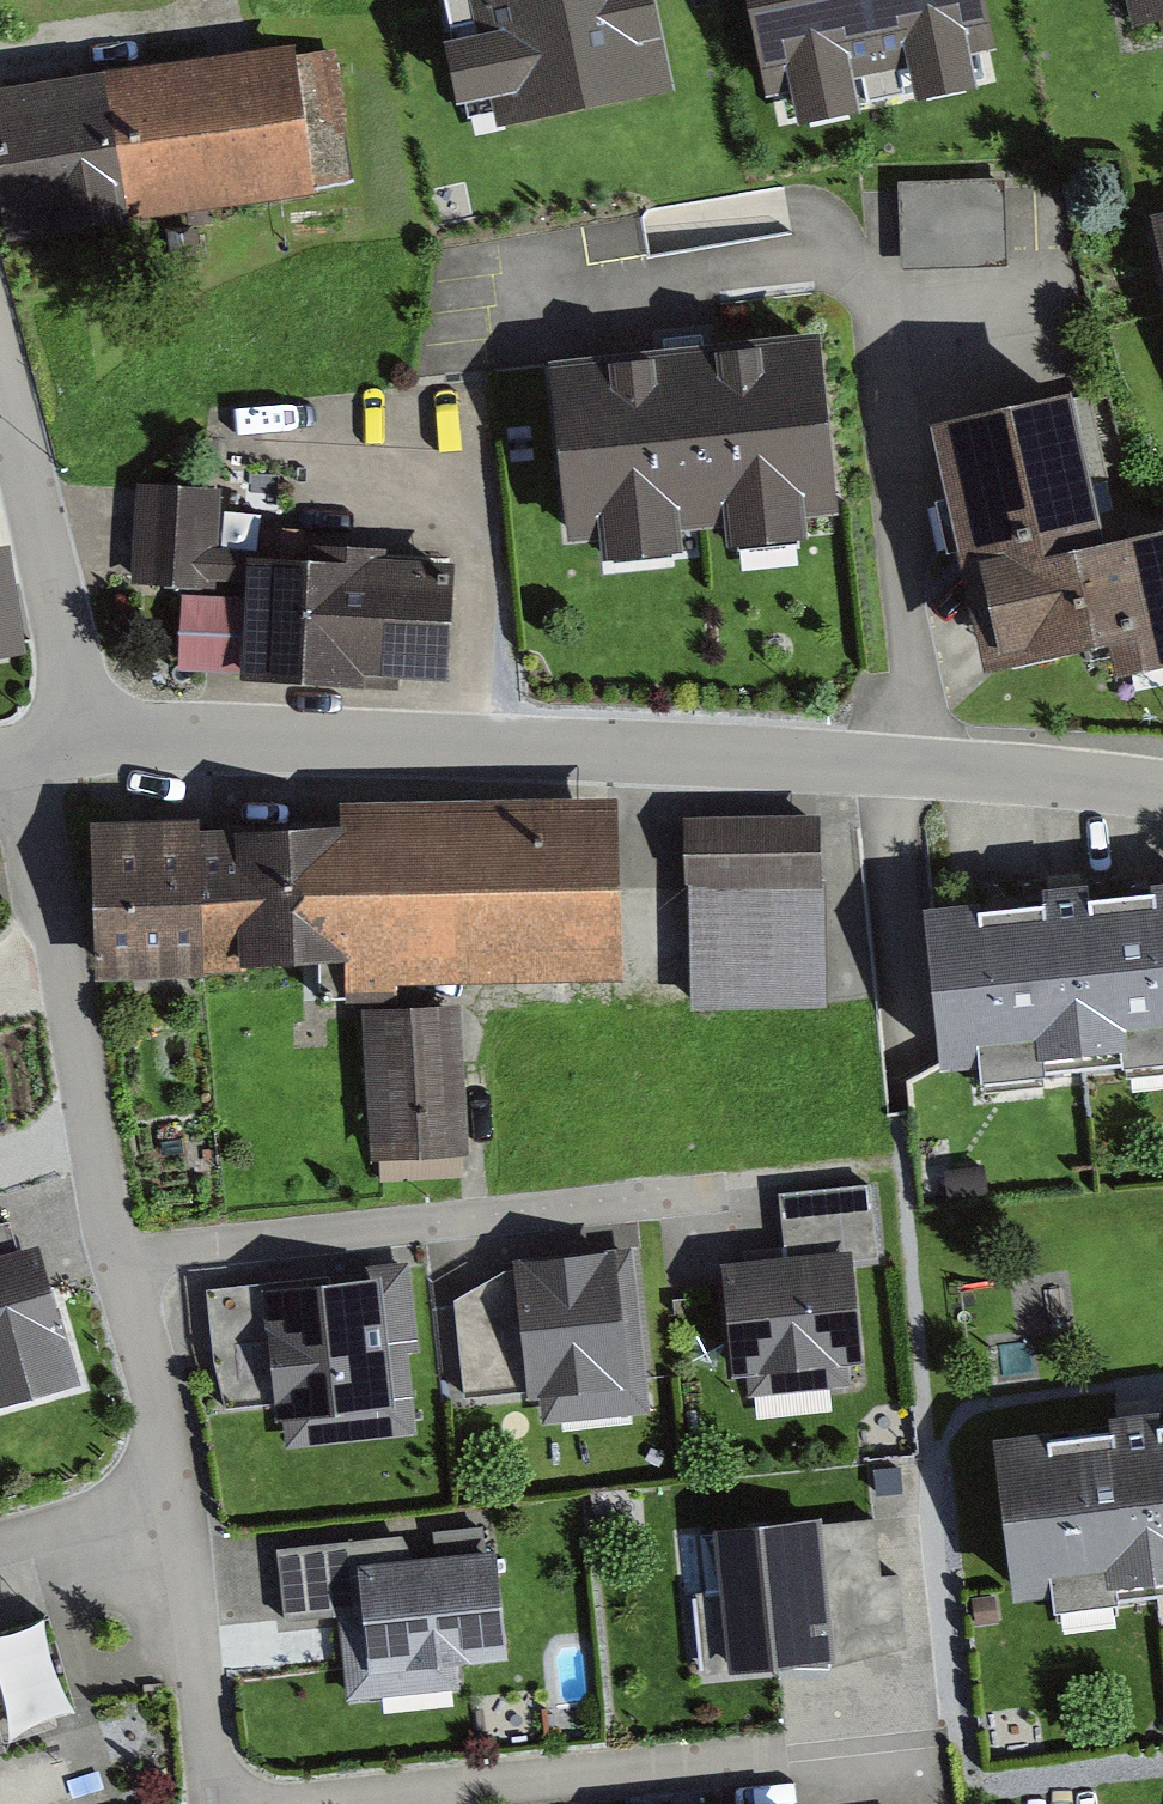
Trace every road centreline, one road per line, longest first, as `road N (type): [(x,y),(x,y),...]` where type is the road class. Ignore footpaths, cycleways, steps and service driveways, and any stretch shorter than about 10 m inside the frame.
road 1 (residential): [(84,736),(911,763),(1162,791)]
road 2 (residential): [(25,748),(107,1234),(174,1490)]
road 3 (residential): [(334,1803),(959,1730)]
road 4 (residential): [(0,369),(84,736)]
road 5 (residential): [(174,1490),(218,1803)]
road 6 (residential): [(174,1490),(0,1539)]

